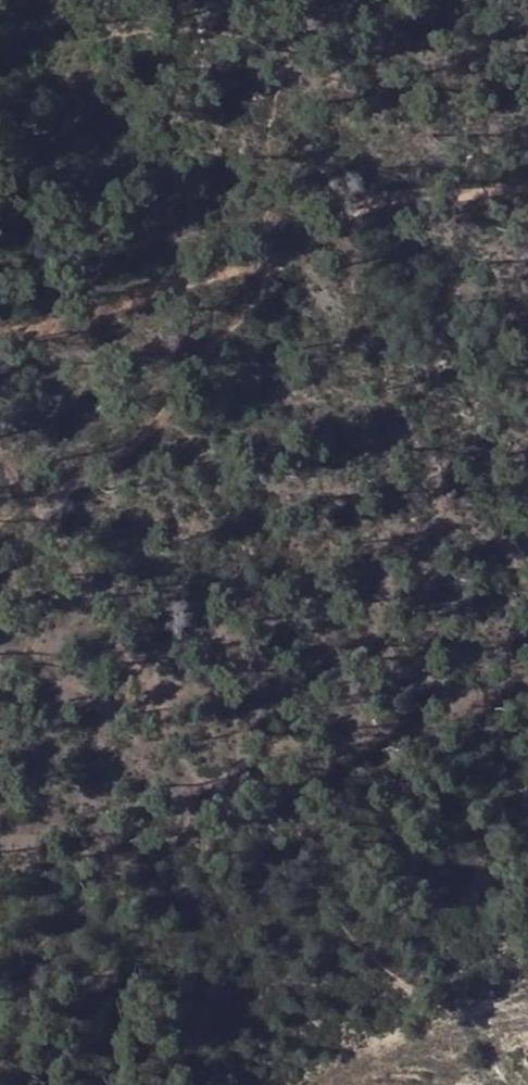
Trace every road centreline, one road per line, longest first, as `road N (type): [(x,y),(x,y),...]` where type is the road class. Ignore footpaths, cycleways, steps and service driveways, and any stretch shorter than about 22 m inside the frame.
road 1 (track): [(0,313),(49,324),(286,238),(398,185),(527,171)]
road 2 (track): [(0,503),(37,483),(259,248)]

